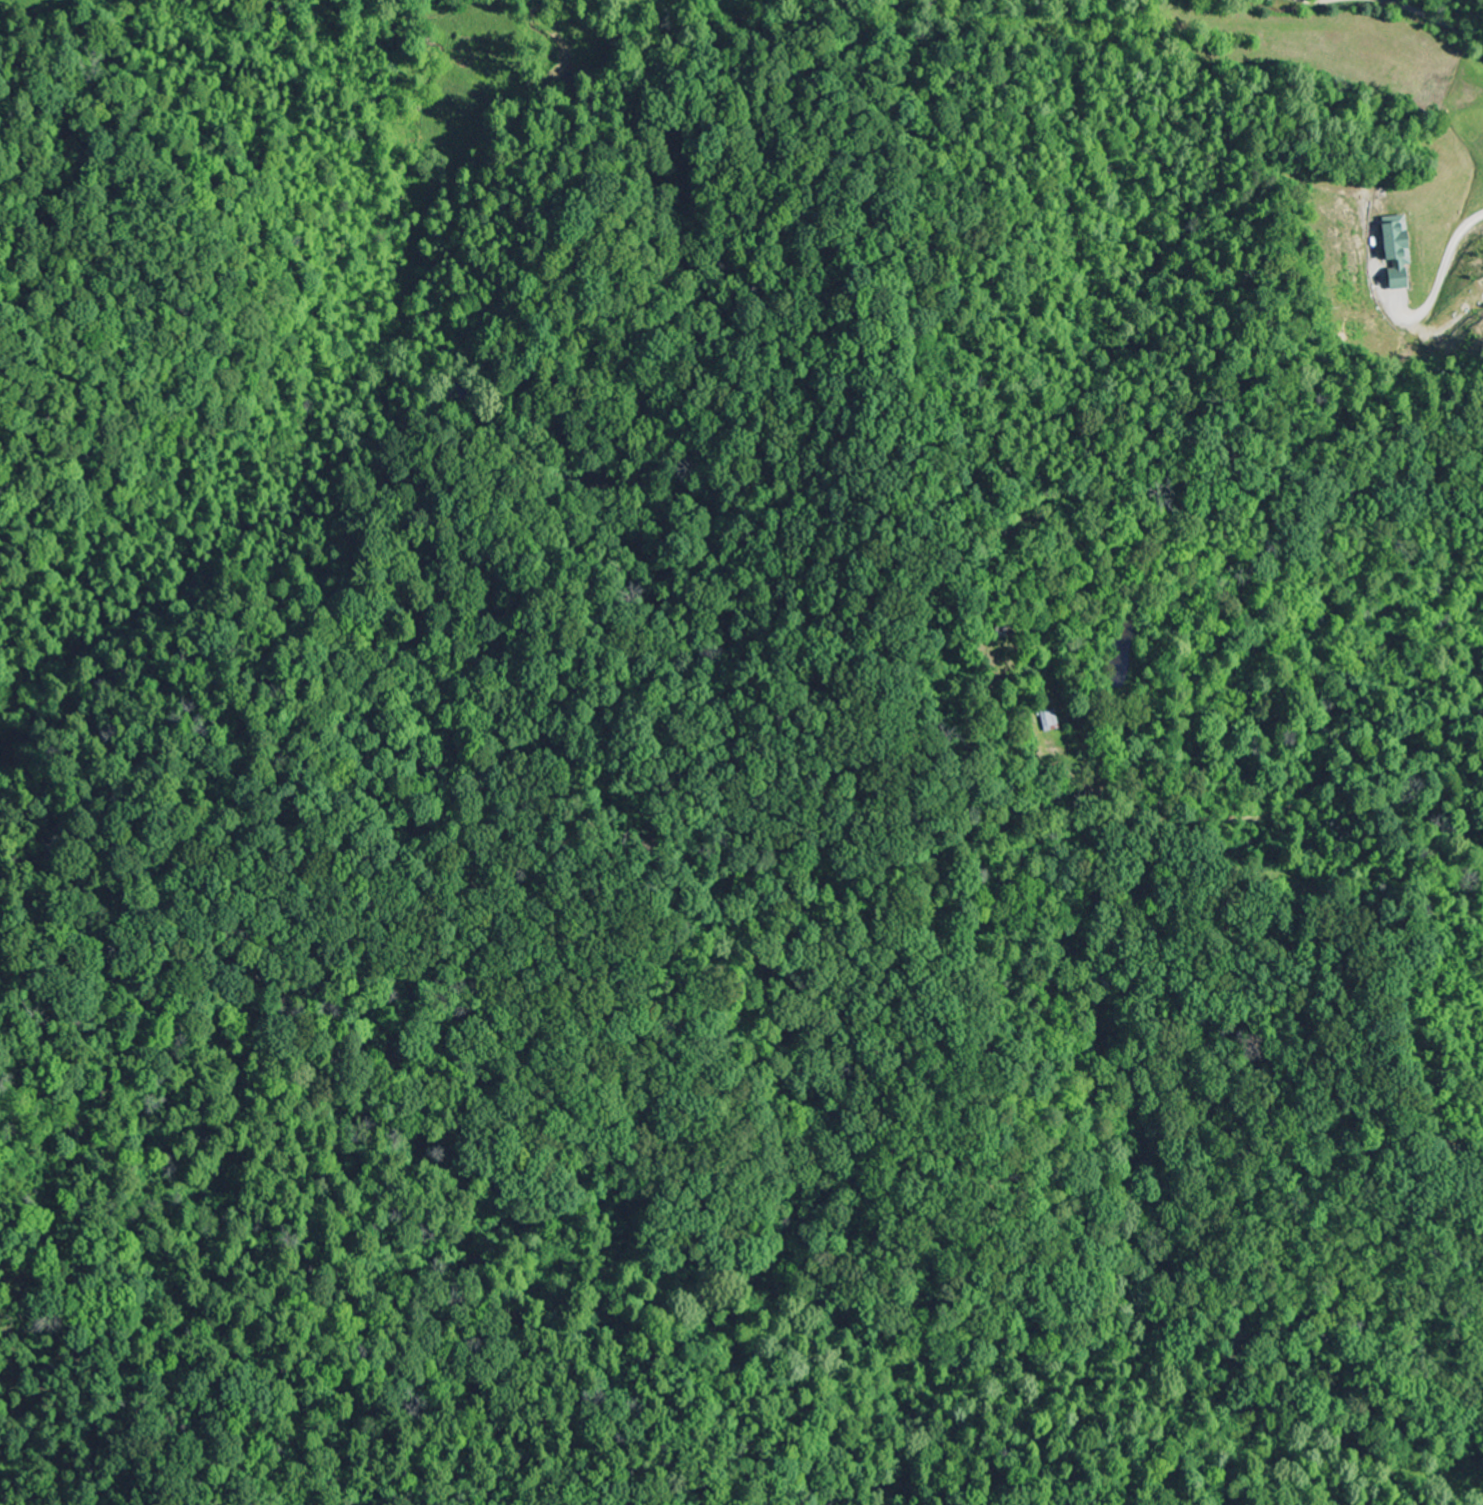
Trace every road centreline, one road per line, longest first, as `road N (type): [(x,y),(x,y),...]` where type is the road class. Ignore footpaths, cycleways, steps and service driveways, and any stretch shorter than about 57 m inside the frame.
road 1 (residential): [(368,0),(503,93),(847,11),(1224,28),(1328,0)]

